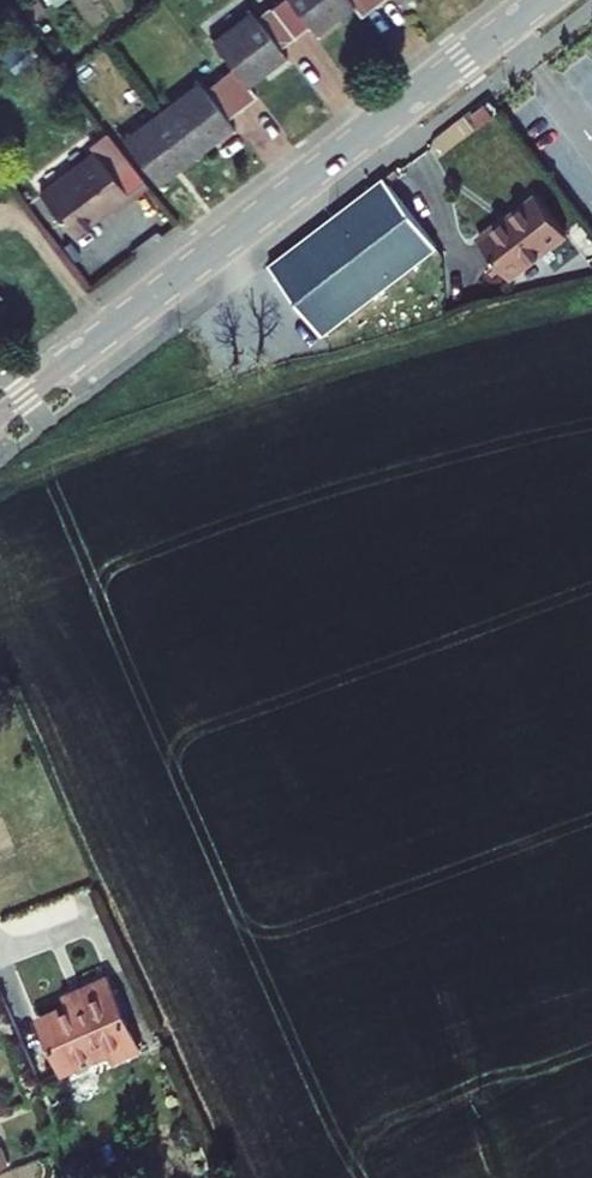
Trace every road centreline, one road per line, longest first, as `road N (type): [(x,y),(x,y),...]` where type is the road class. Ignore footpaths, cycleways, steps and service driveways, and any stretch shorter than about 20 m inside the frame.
road 1 (residential): [(0,413),(543,0)]

